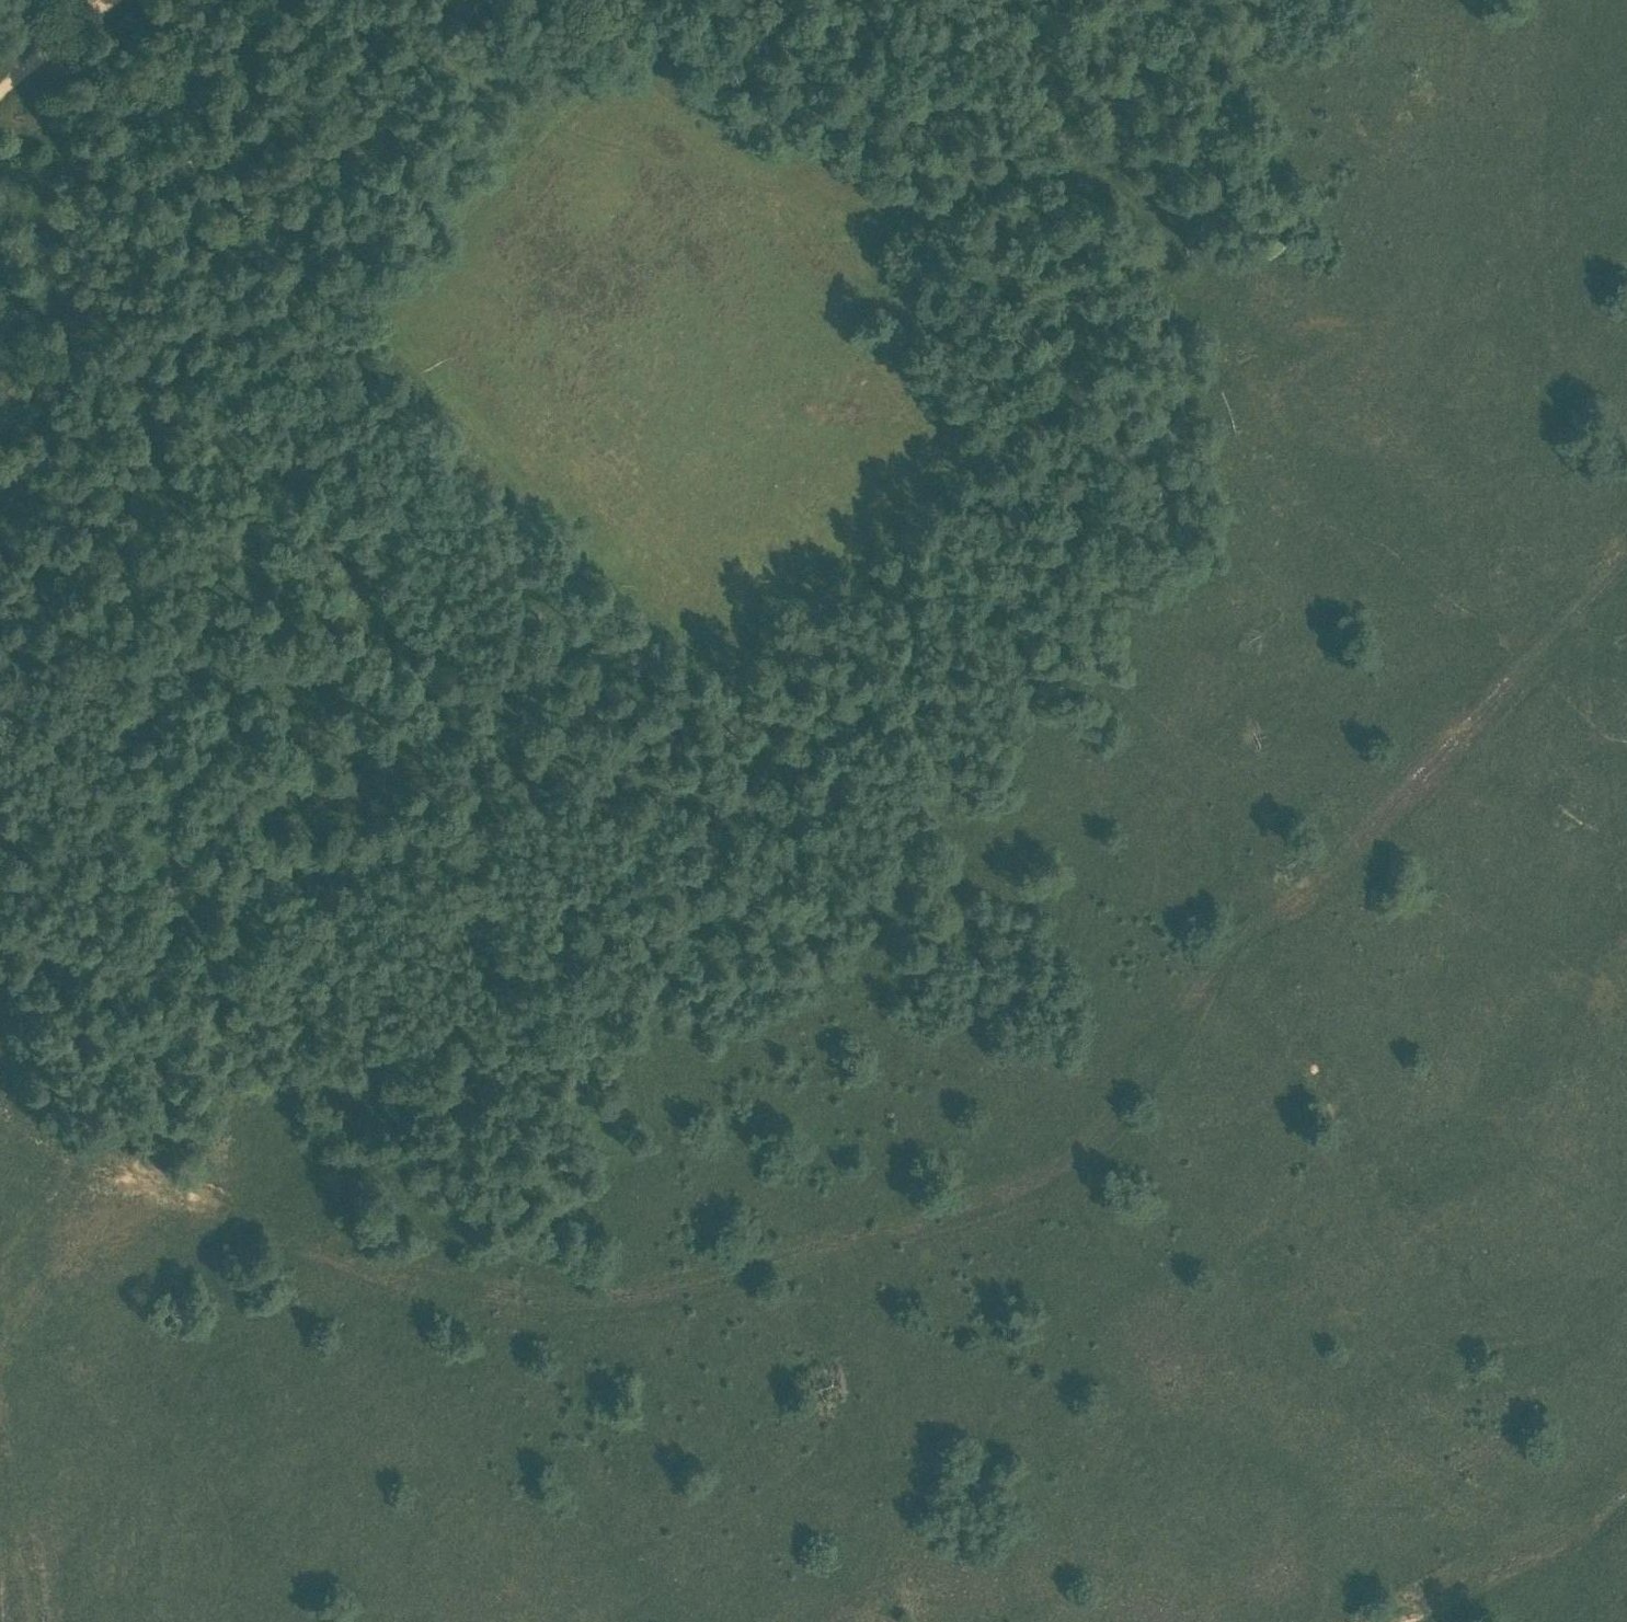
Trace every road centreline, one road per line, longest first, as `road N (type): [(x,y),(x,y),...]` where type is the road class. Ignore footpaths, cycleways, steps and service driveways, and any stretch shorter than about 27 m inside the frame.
road 1 (track): [(375,0),(531,119)]
road 2 (track): [(0,94),(103,0)]

